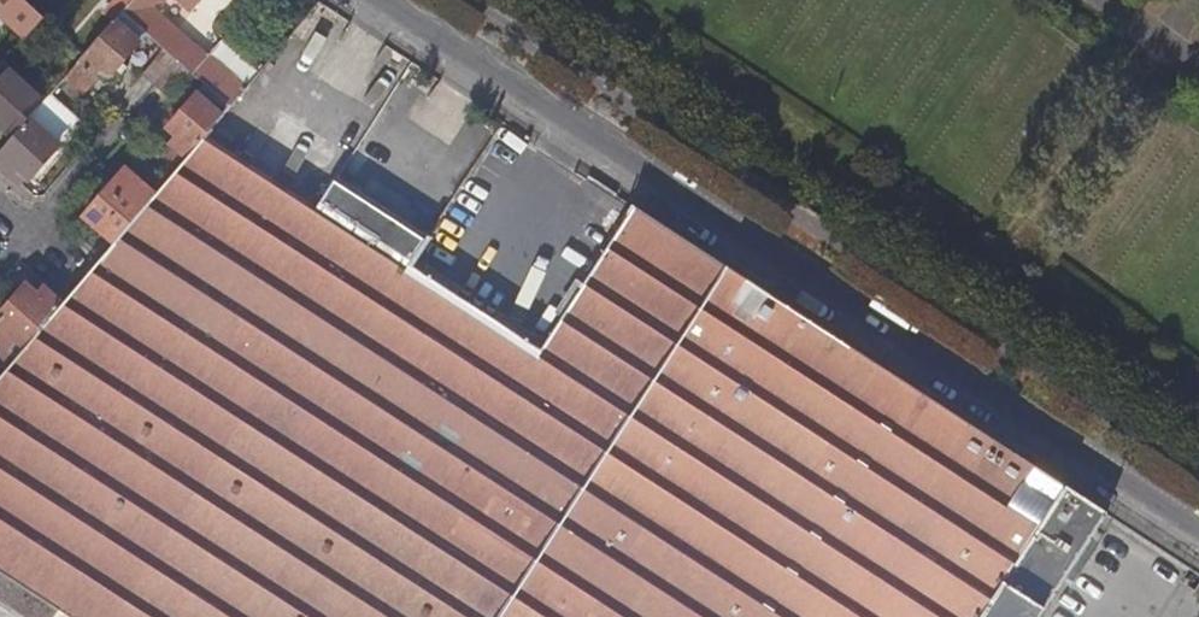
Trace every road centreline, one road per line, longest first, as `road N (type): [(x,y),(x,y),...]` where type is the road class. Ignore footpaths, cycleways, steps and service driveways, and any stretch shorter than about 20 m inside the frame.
road 1 (residential): [(373,0),(1198,530)]
road 2 (residential): [(25,236),(122,129)]

